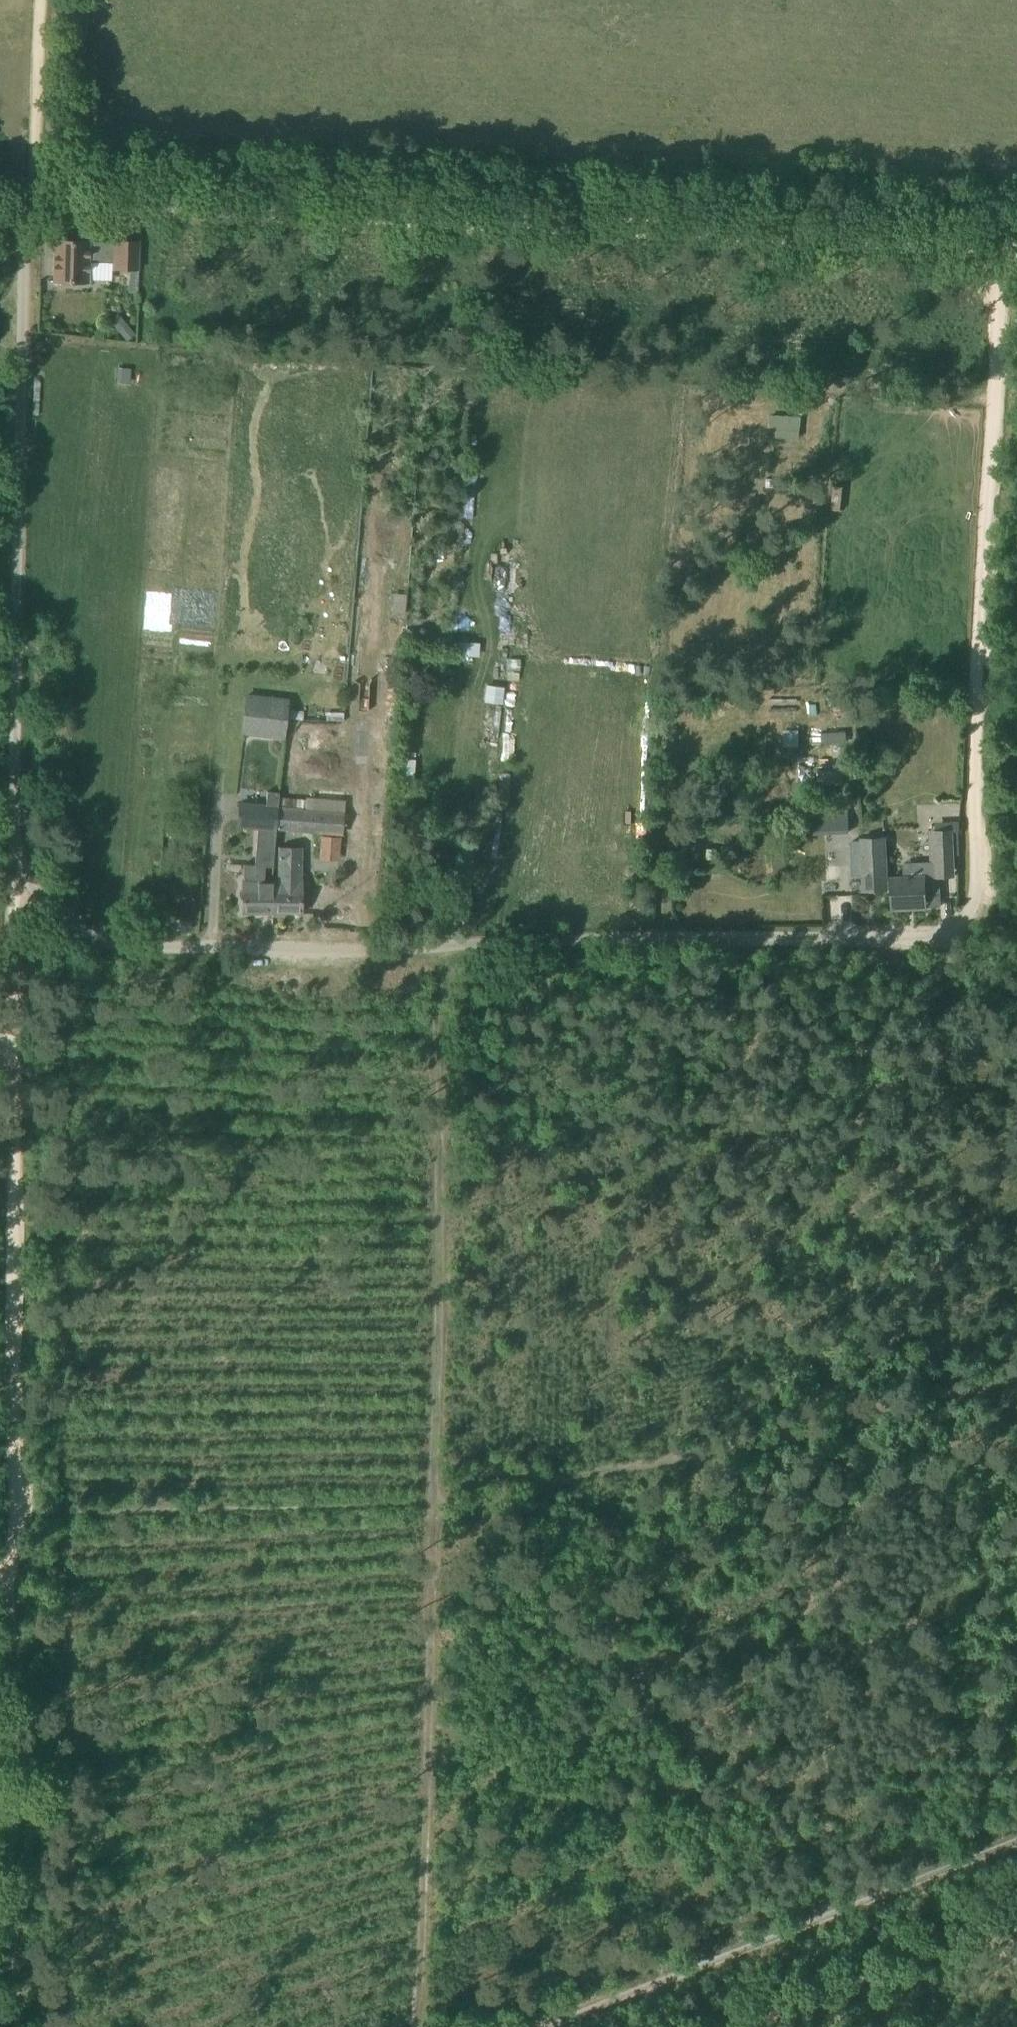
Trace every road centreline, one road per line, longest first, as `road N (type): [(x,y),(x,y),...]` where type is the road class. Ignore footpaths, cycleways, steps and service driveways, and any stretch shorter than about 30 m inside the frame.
road 1 (unclassified): [(23,211),(12,890),(39,895),(143,950),(186,955),(982,932)]
road 2 (unclassified): [(1016,244),(162,205),(23,211)]
road 3 (track): [(836,1909),(853,1422),(851,934)]
road 4 (track): [(1016,930),(982,932),(1001,243)]
road 5 (track): [(12,890),(8,1580)]
road 6 (track): [(433,1501),(437,947)]
road 7 (track): [(433,1501),(427,2026)]
road 8 (track): [(540,2026),(1016,1840)]
road 9 (track): [(11,2026),(8,1580)]
road 10 (track): [(1016,1923),(747,2026)]
road 11 (track): [(23,211),(40,173),(48,0)]
road 12 (track): [(853,1422),(1016,1387)]

